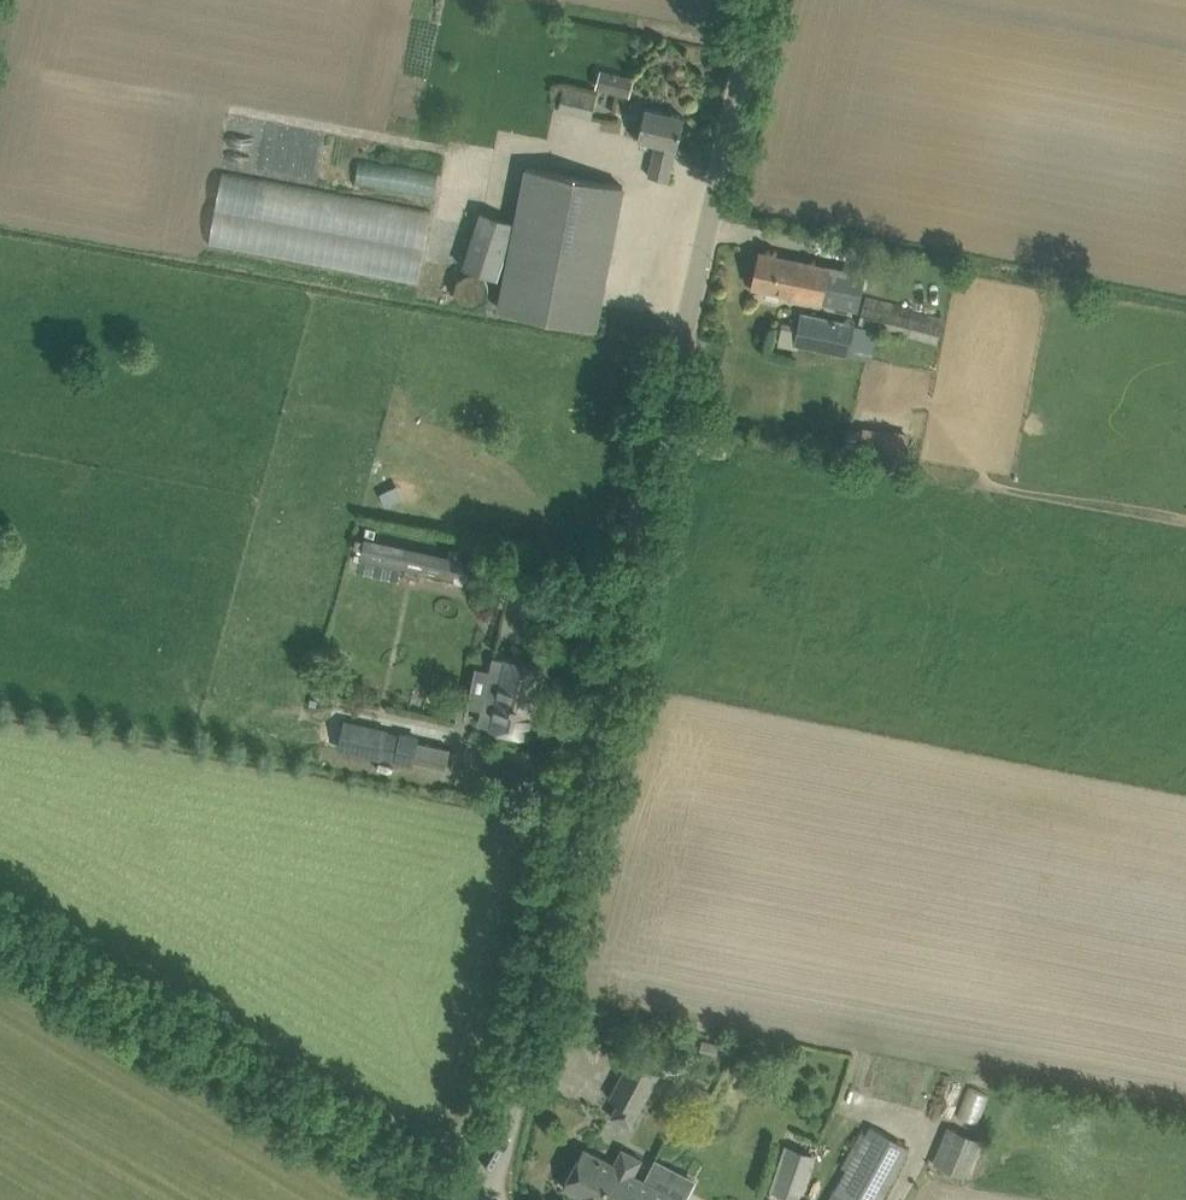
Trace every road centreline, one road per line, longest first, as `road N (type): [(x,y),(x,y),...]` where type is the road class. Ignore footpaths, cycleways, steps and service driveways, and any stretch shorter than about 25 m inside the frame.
road 1 (unclassified): [(501,1199),(769,0)]
road 2 (unclassified): [(469,1199),(0,931)]

